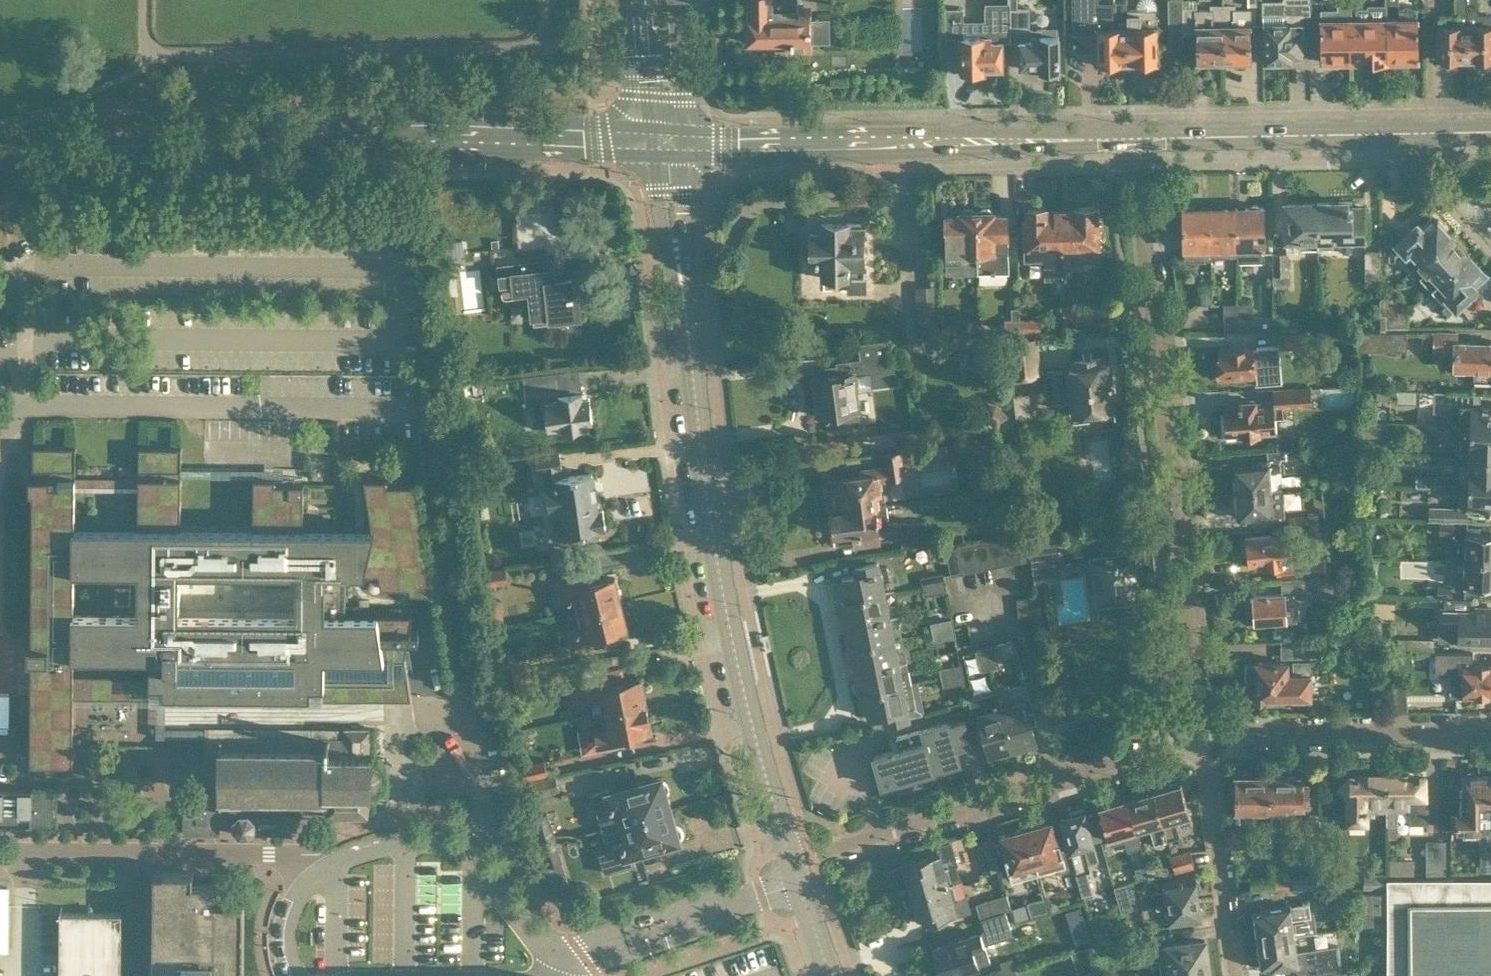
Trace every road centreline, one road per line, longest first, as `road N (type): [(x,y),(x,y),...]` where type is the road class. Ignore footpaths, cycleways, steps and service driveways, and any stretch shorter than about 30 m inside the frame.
road 1 (secondary): [(0,162),(99,142),(367,135),(652,142)]
road 2 (unclassified): [(1212,727),(1201,701),(1132,138)]
road 3 (tertiary): [(791,863),(734,653),(705,504),(682,288)]
road 4 (unclassified): [(1235,975),(1206,769),(1183,746),(870,837)]
road 5 (secondary): [(686,143),(1132,138)]
road 6 (secondary): [(1132,138),(1490,133)]
road 7 (unclassified): [(1212,727),(1249,736),(1490,730)]
road 8 (tertiary): [(652,142),(664,241),(682,288)]
road 9 (tertiary): [(682,288),(686,143)]
road 10 (tertiary): [(686,143),(674,0)]
road 11 (tertiary): [(640,0),(652,142)]

